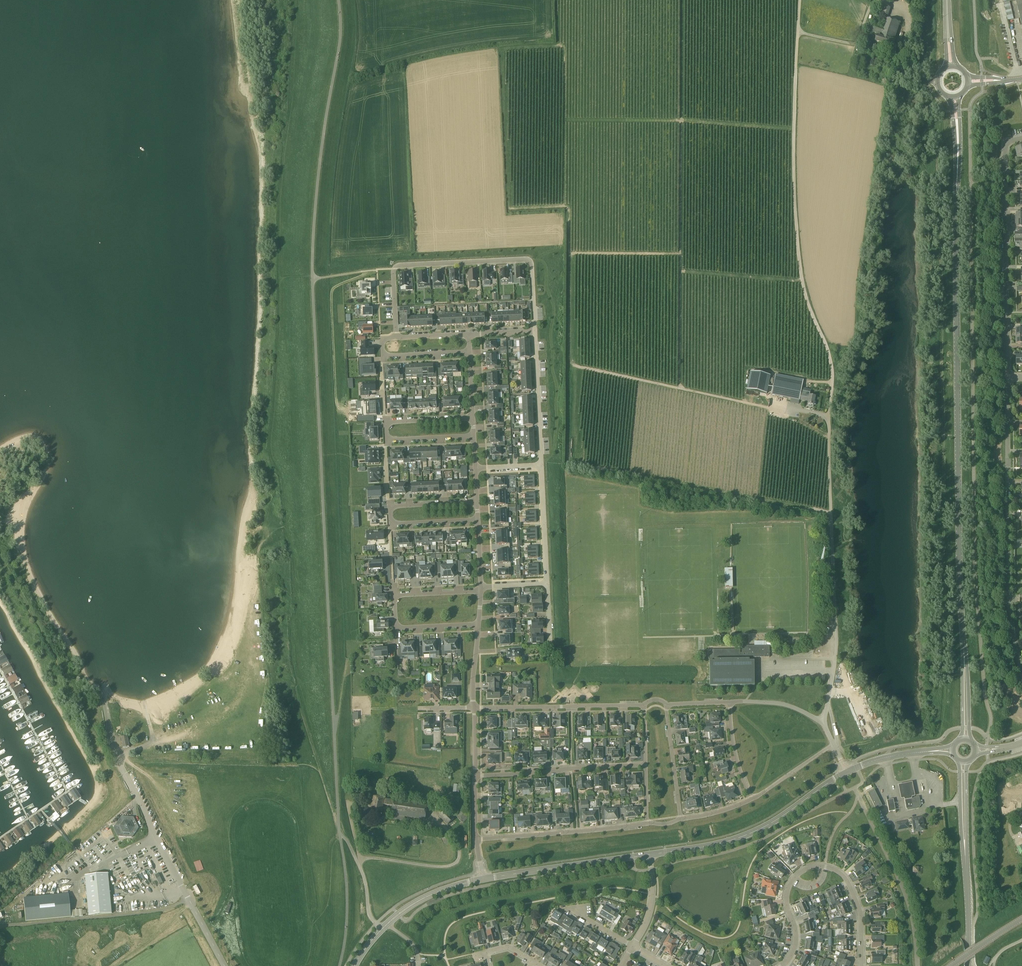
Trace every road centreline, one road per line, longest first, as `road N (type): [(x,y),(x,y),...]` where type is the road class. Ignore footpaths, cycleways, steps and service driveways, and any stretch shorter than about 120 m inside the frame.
road 1 (secondary): [(964,660),(958,141)]
road 2 (residential): [(1021,674),(1010,598),(1007,377)]
road 3 (residential): [(396,338),(393,267),(528,259),(535,332)]
road 4 (residential): [(1007,377),(1005,146),(1021,138)]
road 5 (residential): [(861,965),(857,903),(840,874),(820,866),(803,870),(788,889),(796,936),(782,965)]
road 6 (residential): [(650,855),(744,836),(847,772)]
road 7 (residential): [(482,592),(394,596),(396,628),(479,625)]
road 8 (residential): [(478,503),(390,506),(391,525),(479,521)]
road 9 (unclassified): [(829,702),(837,648),(829,510)]
road 10 (residential): [(474,419),(387,422),(388,440),(475,437)]
road 11 (residential): [(474,708),(645,704)]
road 12 (residential): [(476,776),(646,765)]
road 13 (residential): [(477,840),(646,824)]
road 14 (residential): [(485,879),(650,855)]
road 15 (unclassified): [(356,859),(454,865),(460,844),(434,821)]
road 16 (residential): [(535,332),(541,465)]

